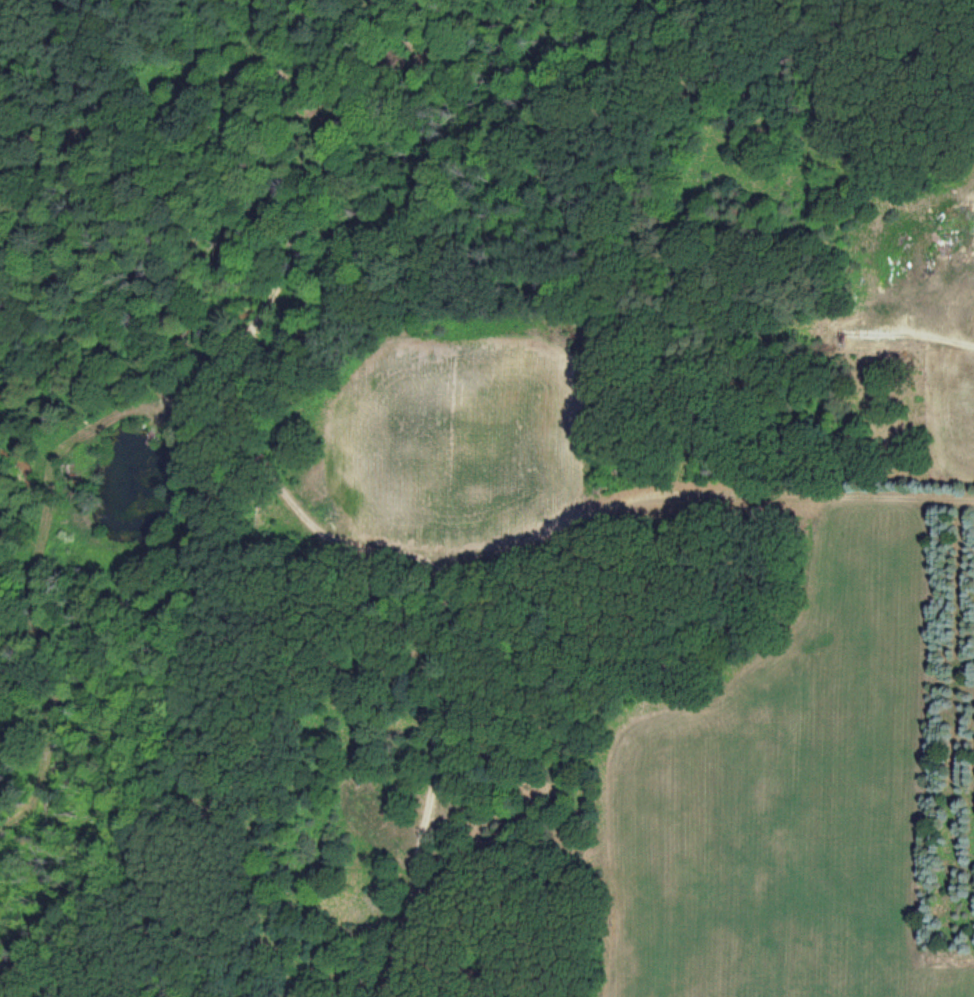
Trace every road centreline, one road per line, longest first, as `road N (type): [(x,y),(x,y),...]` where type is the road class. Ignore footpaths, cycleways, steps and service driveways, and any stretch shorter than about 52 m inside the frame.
road 1 (track): [(803,338),(973,345)]

